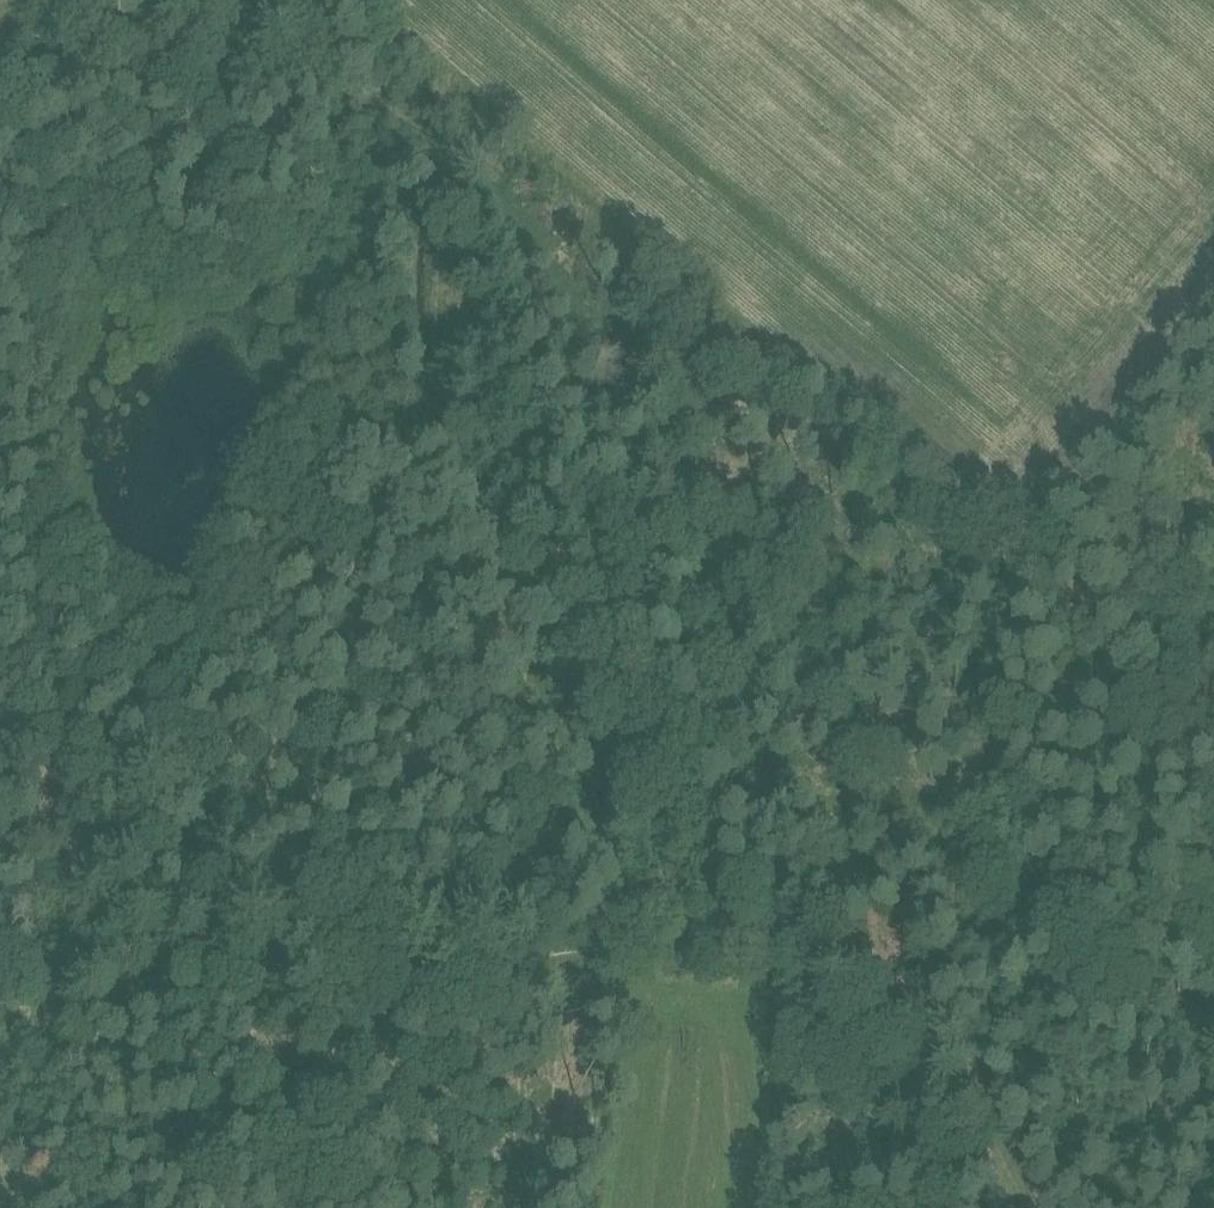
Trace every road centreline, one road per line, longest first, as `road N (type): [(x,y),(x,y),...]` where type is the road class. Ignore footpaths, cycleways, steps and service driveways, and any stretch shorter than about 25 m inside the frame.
road 1 (track): [(629,946),(754,934),(808,943),(860,970),(931,1033),(1025,1207)]
road 2 (track): [(0,710),(157,837),(358,965)]
road 3 (track): [(358,965),(156,985),(47,1009)]
road 4 (track): [(358,965),(487,964),(629,946)]
road 5 (track): [(0,801),(47,1009)]
road 6 (track): [(47,1009),(86,1207)]

